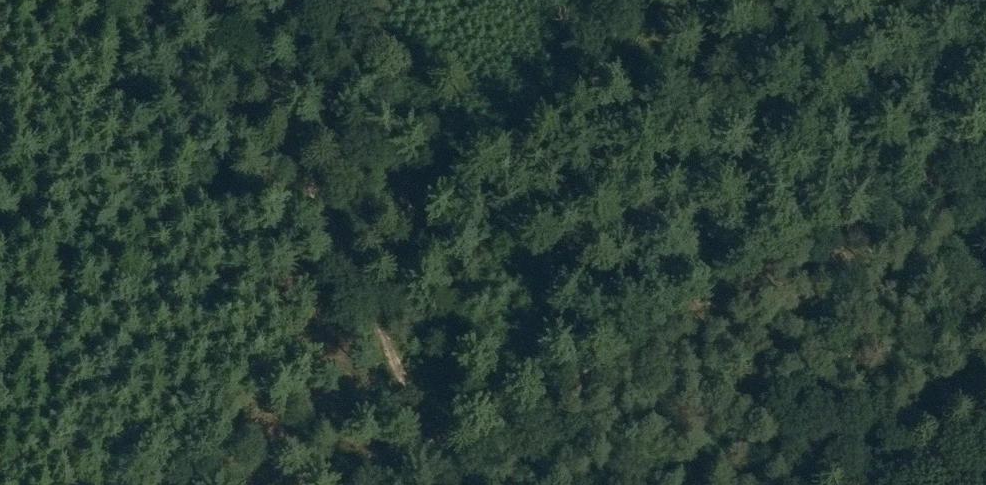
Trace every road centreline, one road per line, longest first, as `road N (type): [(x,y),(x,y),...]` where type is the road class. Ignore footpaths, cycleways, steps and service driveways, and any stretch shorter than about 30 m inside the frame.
road 1 (track): [(461,484),(223,0)]
road 2 (track): [(985,424),(869,484)]

